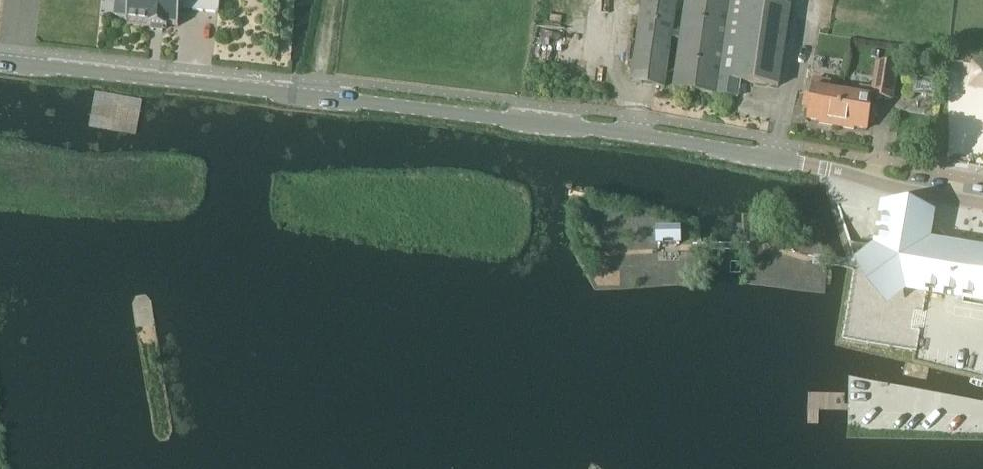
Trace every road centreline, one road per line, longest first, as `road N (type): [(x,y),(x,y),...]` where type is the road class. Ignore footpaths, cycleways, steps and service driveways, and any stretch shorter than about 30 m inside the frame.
road 1 (tertiary): [(982,203),(682,141),(0,61)]

